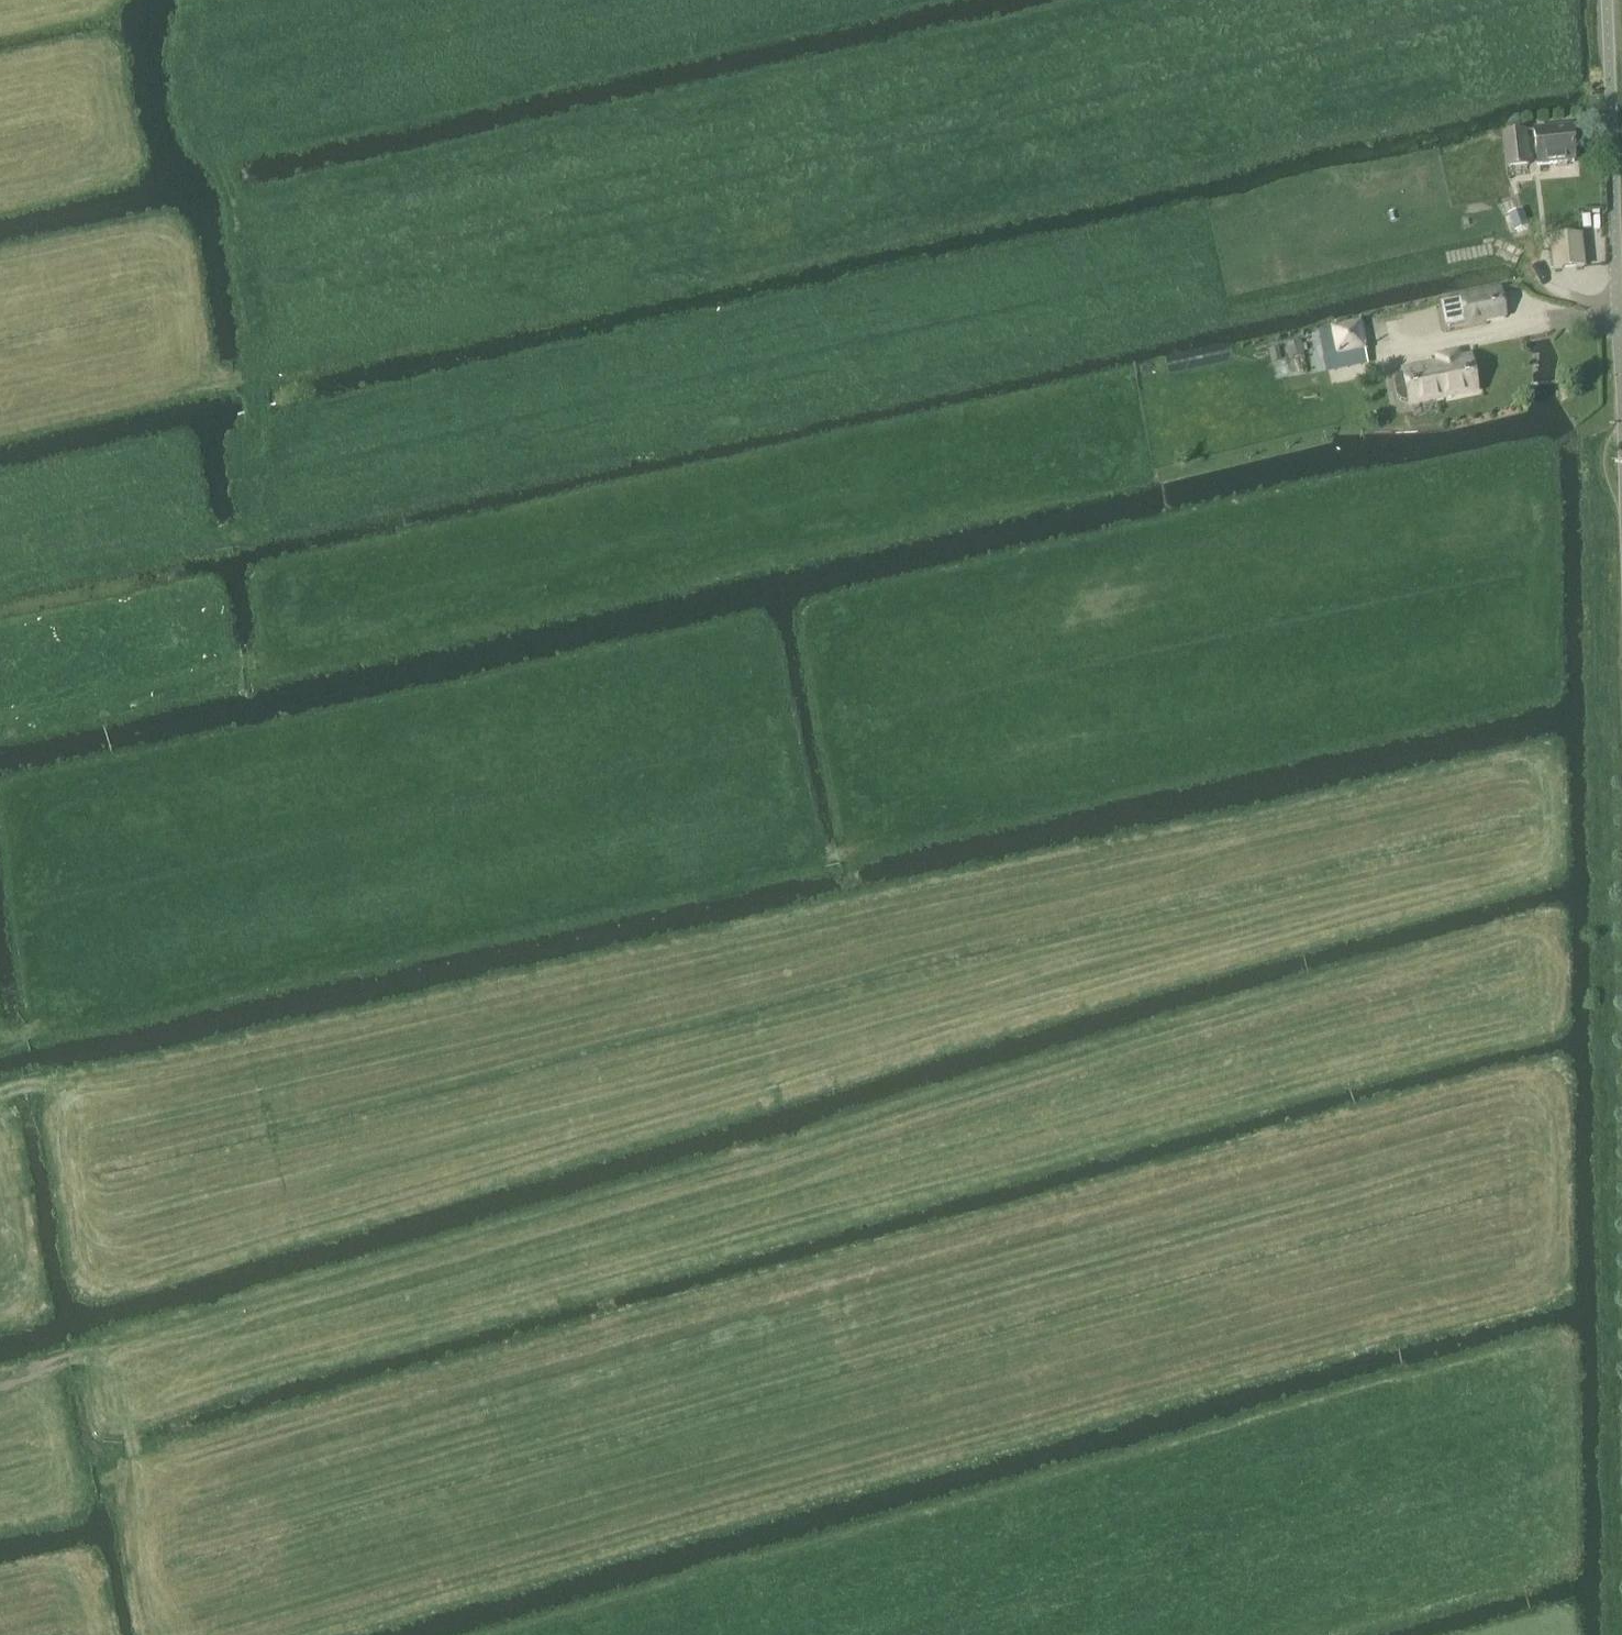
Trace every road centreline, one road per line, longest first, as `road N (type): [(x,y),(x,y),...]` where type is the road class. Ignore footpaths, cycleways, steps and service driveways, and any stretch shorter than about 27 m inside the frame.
road 1 (unclassified): [(1606,0),(1618,382)]

